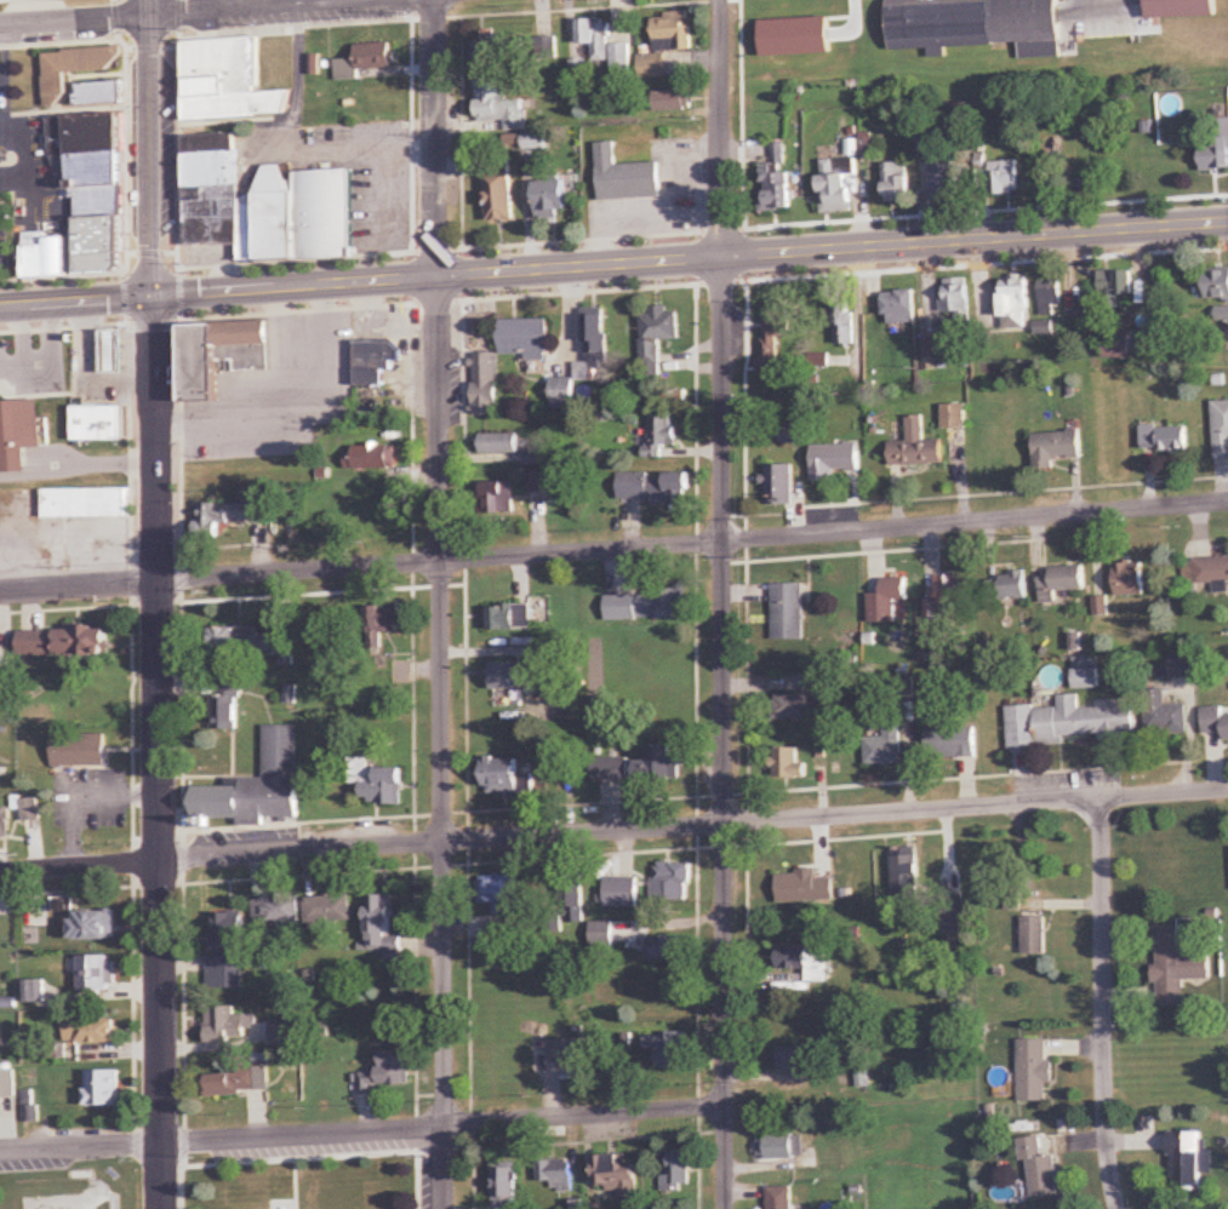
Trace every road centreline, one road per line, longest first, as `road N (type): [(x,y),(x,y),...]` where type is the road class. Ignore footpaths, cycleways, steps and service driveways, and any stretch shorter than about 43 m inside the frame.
road 1 (residential): [(159,579),(1227,502)]
road 2 (residential): [(159,860),(1227,791)]
road 3 (residential): [(445,1208),(433,277)]
road 4 (tertiary): [(160,1208),(153,297)]
road 5 (primary): [(433,277),(1227,222)]
road 6 (residential): [(725,700),(719,0)]
road 7 (residential): [(159,1145),(725,1105)]
road 8 (residential): [(726,1208),(725,700)]
road 9 (residential): [(1119,1208),(1104,1090),(1101,797)]
road 10 (tertiary): [(153,297),(149,0)]
road 11 (primary): [(433,277),(153,297)]
road 12 (residential): [(433,277),(434,0)]
road 13 (residential): [(149,16),(355,0)]
road 14 (residential): [(0,871),(159,860)]
road 15 (residential): [(0,590),(159,579)]
road 16 (residential): [(0,1155),(159,1145)]
road 17 (primary): [(0,307),(153,297)]
road 18 (residential): [(0,25),(149,16)]

